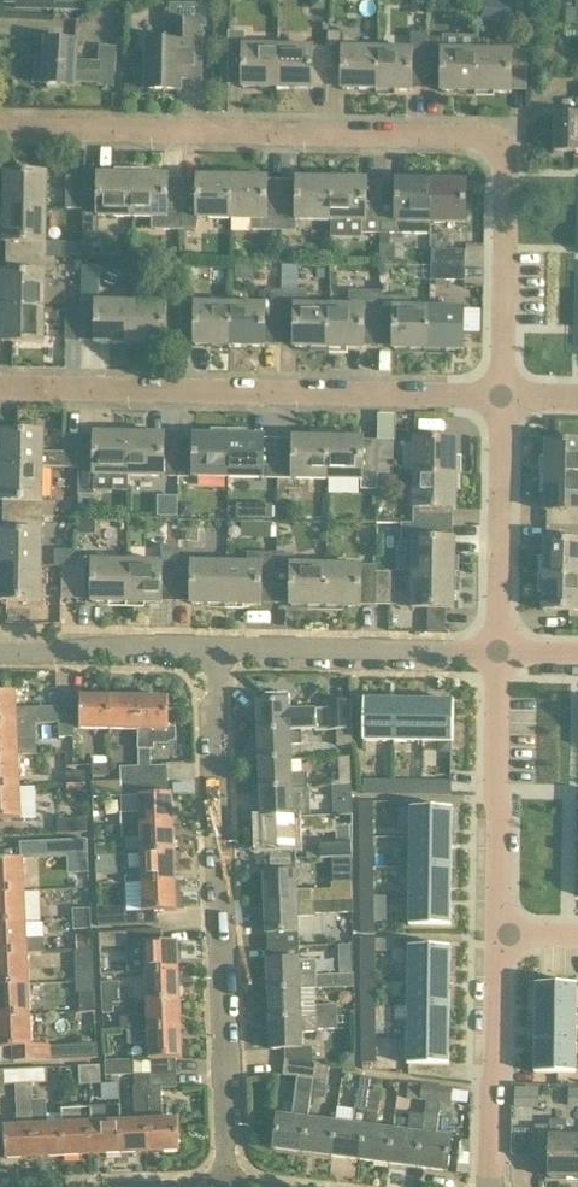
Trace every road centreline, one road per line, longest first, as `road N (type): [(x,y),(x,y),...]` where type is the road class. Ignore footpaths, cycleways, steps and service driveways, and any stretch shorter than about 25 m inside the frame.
road 1 (residential): [(502,395),(507,166),(498,148),(474,137),(0,126)]
road 2 (residential): [(234,1186),(222,650)]
road 3 (residential): [(502,395),(0,382)]
road 4 (residential): [(500,933),(501,652)]
road 5 (residential): [(501,652),(222,650)]
road 6 (residential): [(501,652),(502,395)]
road 7 (residential): [(494,1186),(500,933)]
road 8 (residential): [(222,650),(0,652)]

